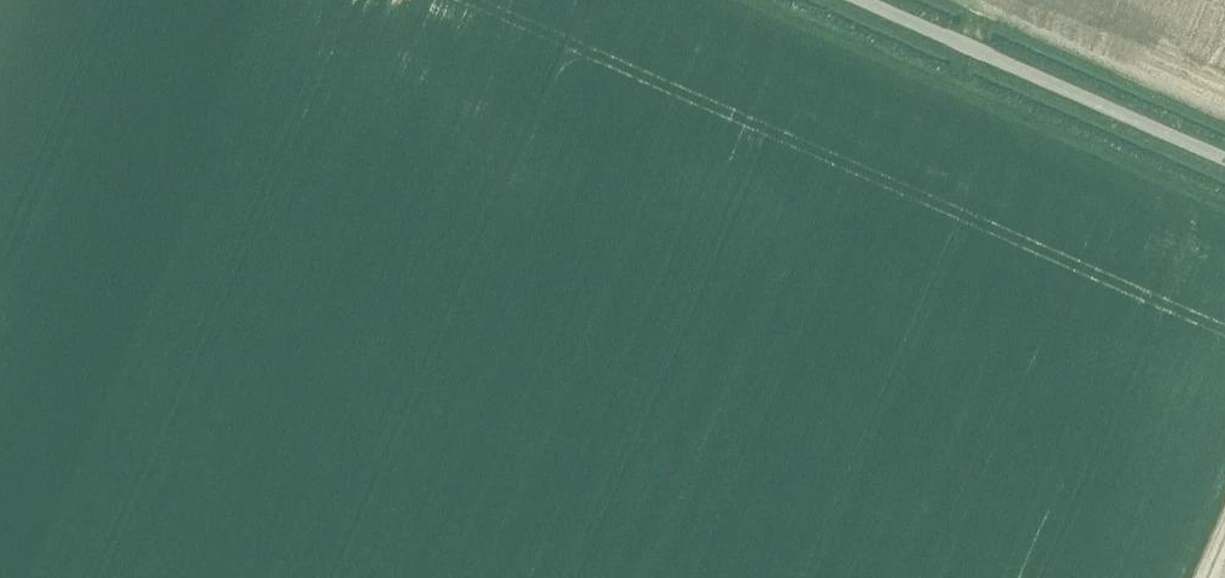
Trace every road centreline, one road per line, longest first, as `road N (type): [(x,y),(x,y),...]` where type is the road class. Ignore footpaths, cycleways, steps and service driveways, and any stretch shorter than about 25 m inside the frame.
road 1 (unclassified): [(1224,167),(843,0)]

